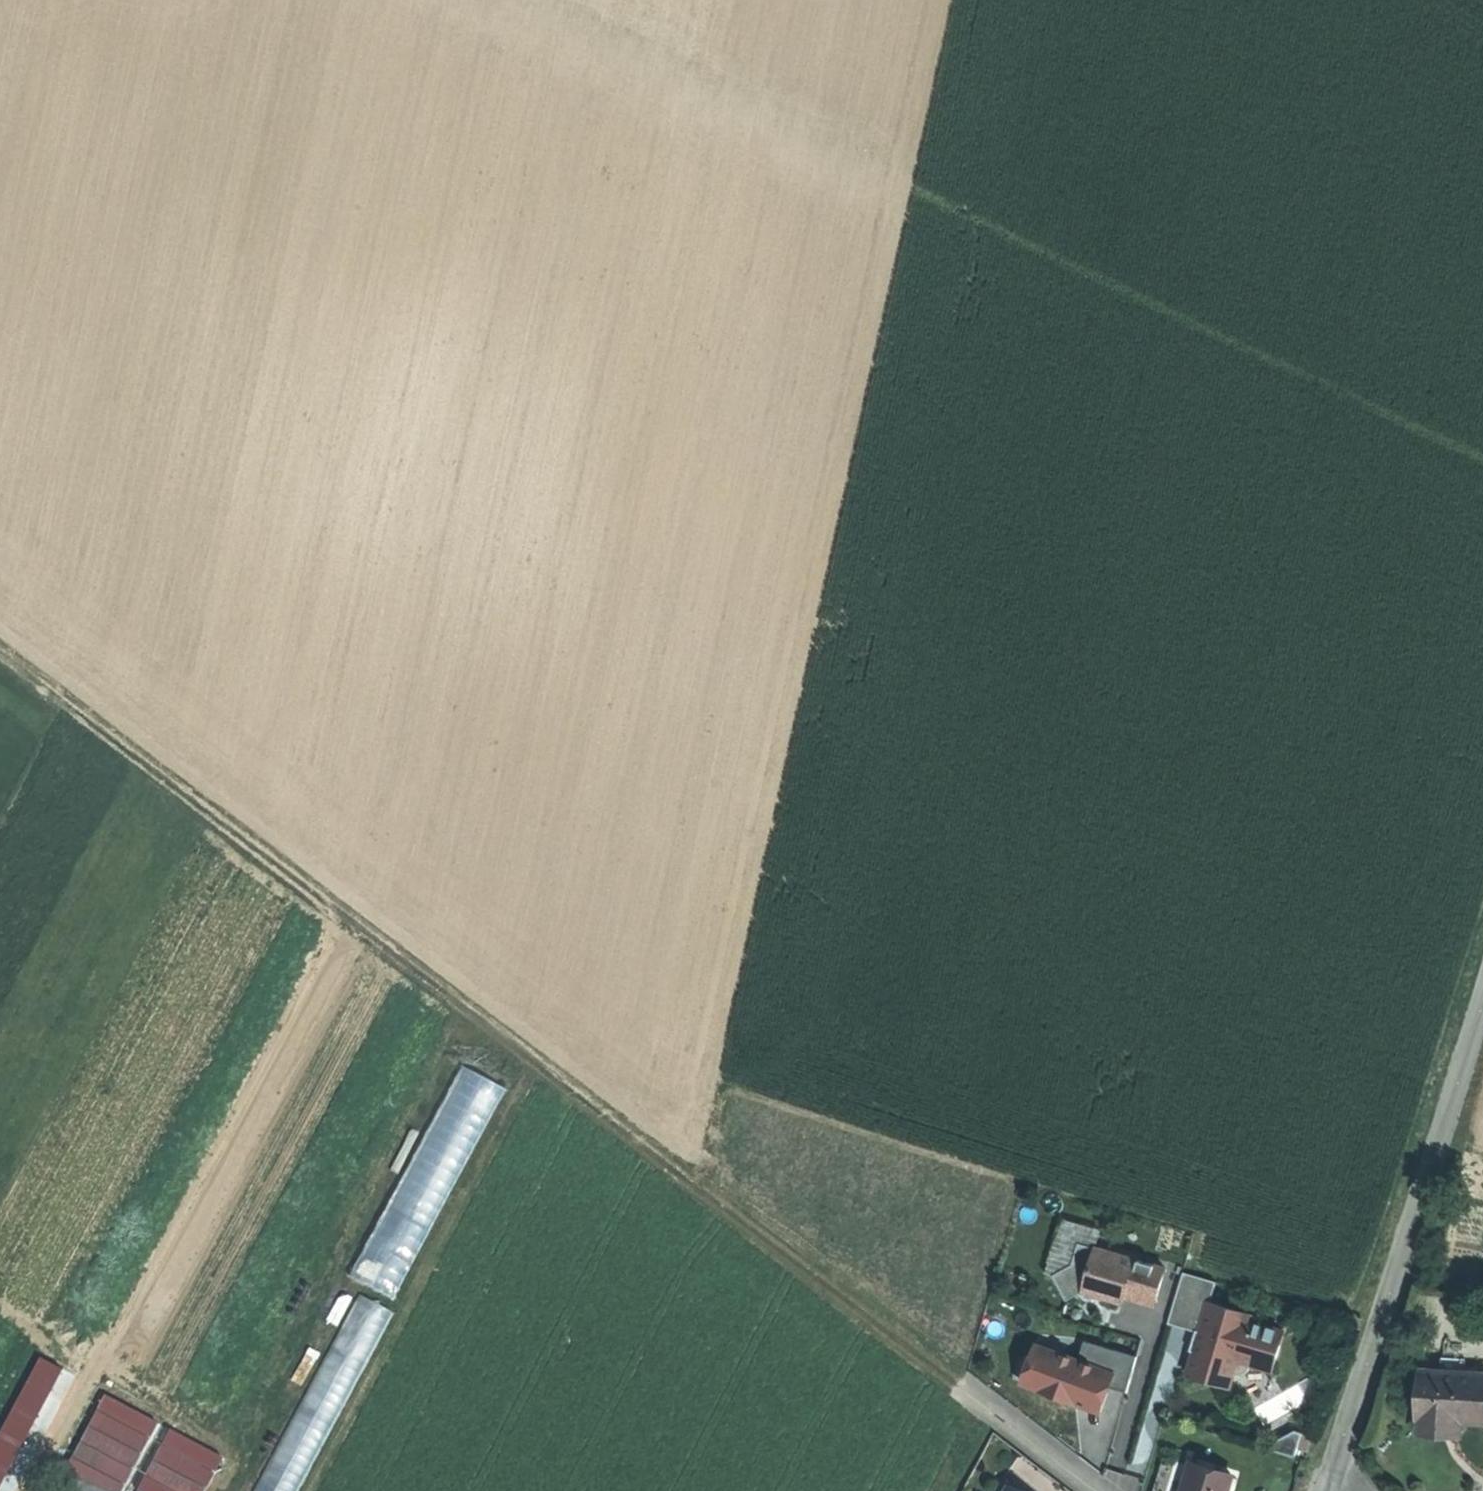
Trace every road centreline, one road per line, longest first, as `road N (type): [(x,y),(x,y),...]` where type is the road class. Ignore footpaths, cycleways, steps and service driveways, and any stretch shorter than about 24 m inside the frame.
road 1 (track): [(995,1412),(0,637)]
road 2 (tertiary): [(1482,1013),(1324,1490)]
road 3 (residential): [(1095,1490),(995,1412)]

